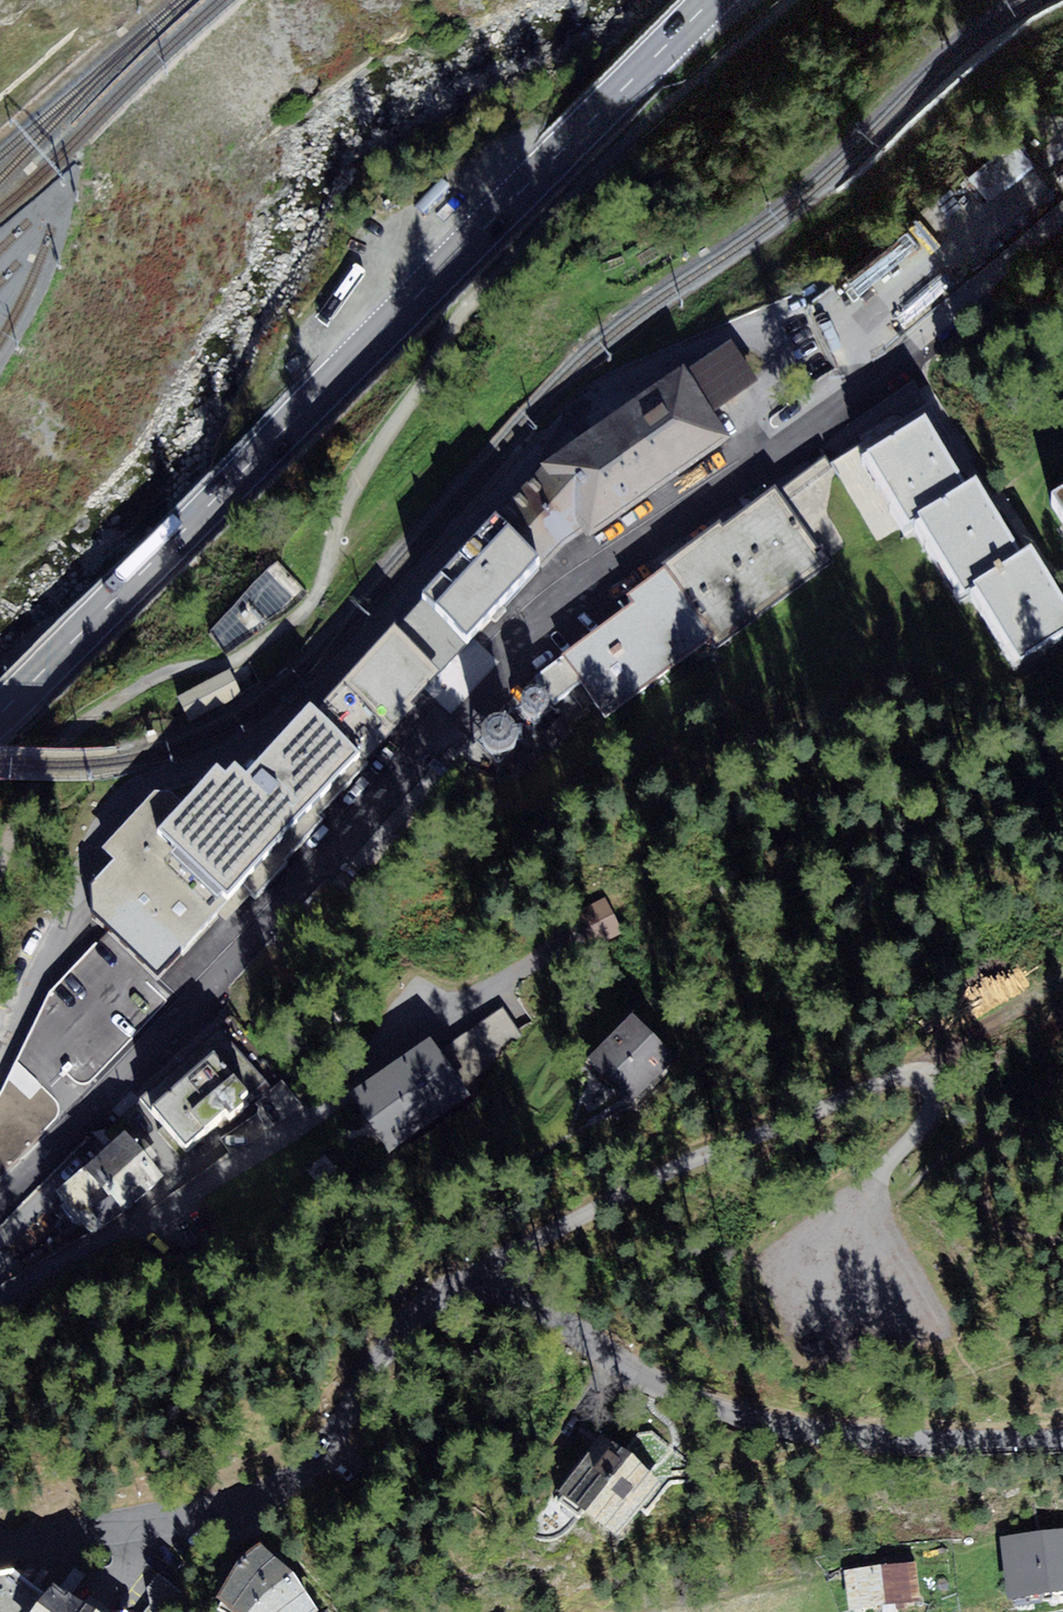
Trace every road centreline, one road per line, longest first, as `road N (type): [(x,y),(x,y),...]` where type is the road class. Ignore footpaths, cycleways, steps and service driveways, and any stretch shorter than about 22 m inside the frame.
road 1 (residential): [(0,1089),(117,803),(140,787),(253,746),(294,719),(586,404),(721,341),(763,341),(774,356),(744,436),(757,459)]
road 2 (residential): [(0,1545),(199,1514),(289,1491),(329,1460),(436,1292),(492,1266),(589,1345),(698,1399),(831,1434),(1062,1440)]
road 3 (track): [(0,862),(32,788),(71,734),(160,673),(238,660),(308,606),(362,481),(468,305),(619,146),(793,0)]
road 4 (residential): [(0,1201),(561,591),(757,459)]
road 5 (primary): [(713,0),(0,715)]
road 6 (residential): [(757,459),(1062,254)]
road 7 (track): [(917,1081),(1062,982)]

